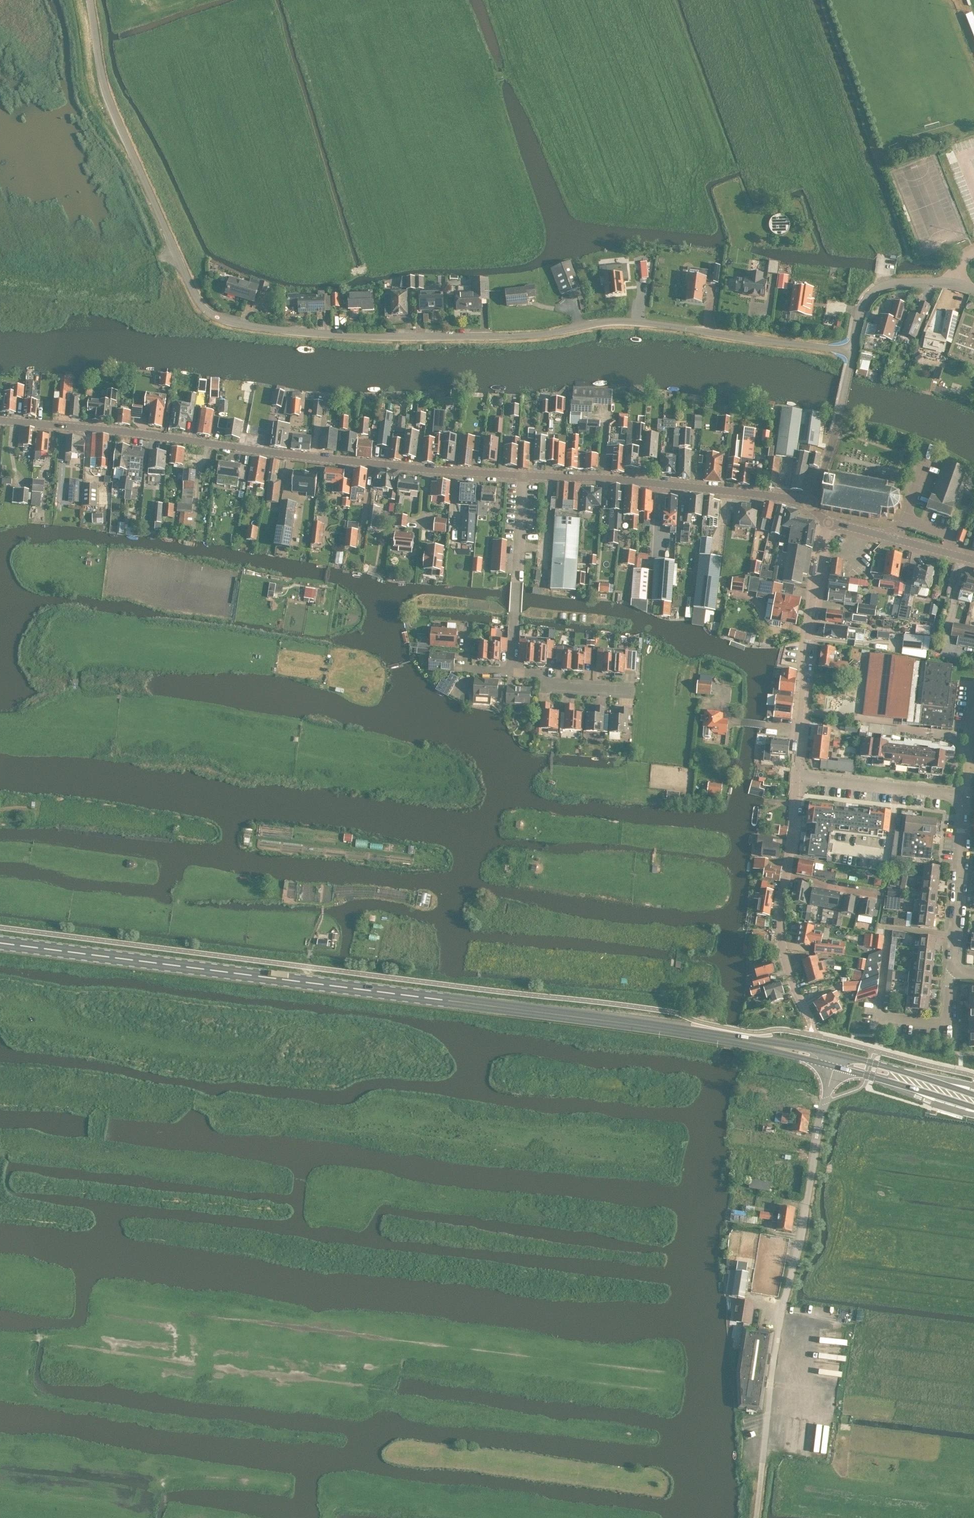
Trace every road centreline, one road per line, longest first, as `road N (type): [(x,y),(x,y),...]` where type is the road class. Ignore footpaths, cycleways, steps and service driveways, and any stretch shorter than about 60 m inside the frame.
road 1 (primary): [(720,1036),(0,940)]
road 2 (residential): [(853,349),(632,320),(527,333),(392,335),(267,326),(211,312)]
road 3 (tertiary): [(522,474),(0,418)]
road 4 (unclassified): [(755,1517),(780,1312),(832,1065)]
road 5 (unclassified): [(211,312),(194,293),(113,112),(89,0)]
road 6 (tertiary): [(808,501),(668,481),(522,474)]
road 7 (residential): [(797,777),(826,520)]
road 8 (residential): [(512,669),(522,474)]
road 9 (residential): [(953,970),(963,795)]
road 10 (residential): [(963,795),(797,777)]
road 11 (residential): [(973,288),(952,281),(882,284),(864,302),(853,349)]
road 12 (unclassified): [(808,501),(833,437),(853,349)]
road 13 (tertiary): [(973,557),(826,520)]
road 14 (residential): [(811,1020),(783,952),(785,875)]
road 15 (residential): [(631,689),(542,684),(542,671),(512,669)]
road 16 (residential): [(953,970),(951,1025),(879,1015)]

